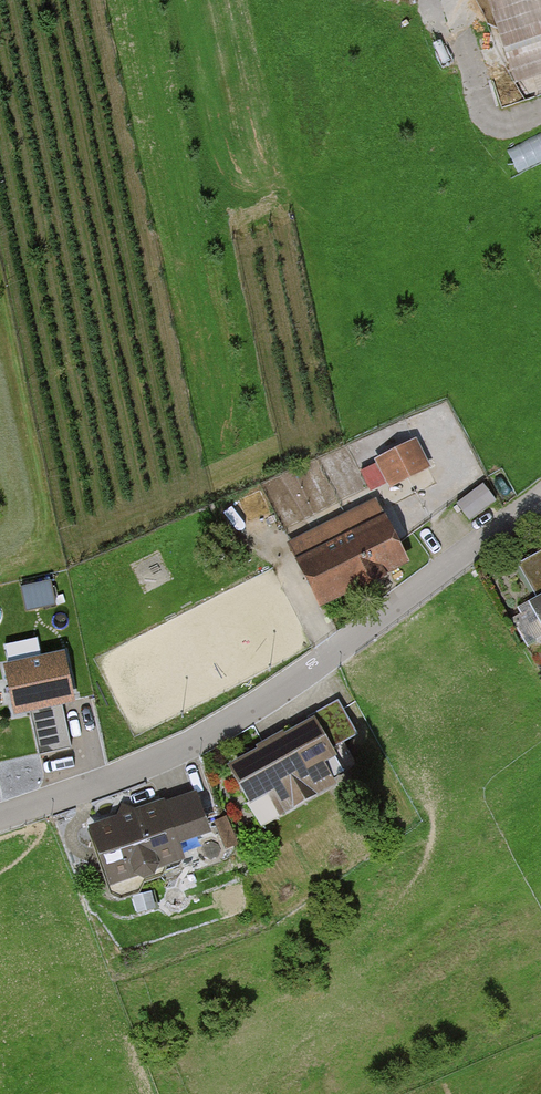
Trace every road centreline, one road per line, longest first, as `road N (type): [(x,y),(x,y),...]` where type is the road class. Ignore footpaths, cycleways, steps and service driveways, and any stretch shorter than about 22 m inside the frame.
road 1 (residential): [(0,814),(127,775),(278,695),(540,498)]

